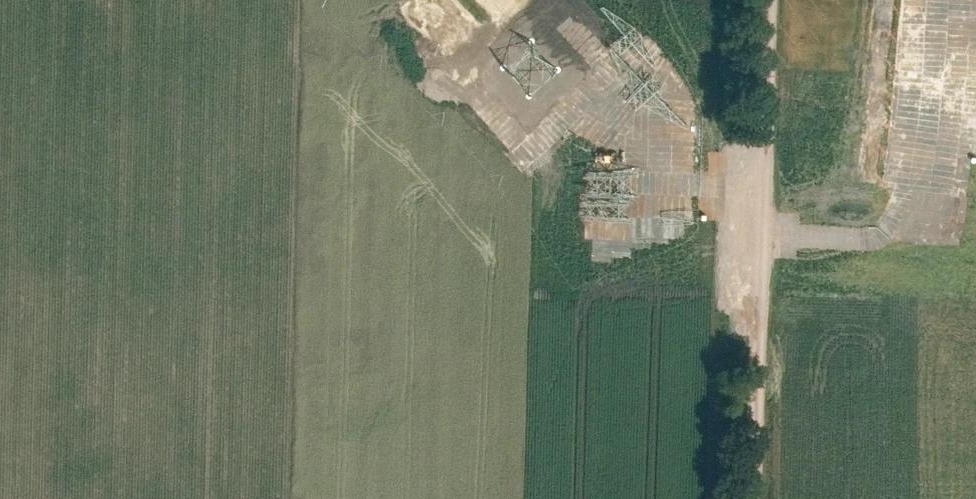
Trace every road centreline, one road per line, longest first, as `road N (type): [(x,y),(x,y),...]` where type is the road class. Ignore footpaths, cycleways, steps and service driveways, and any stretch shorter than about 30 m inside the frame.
road 1 (track): [(768,0),(751,498)]

